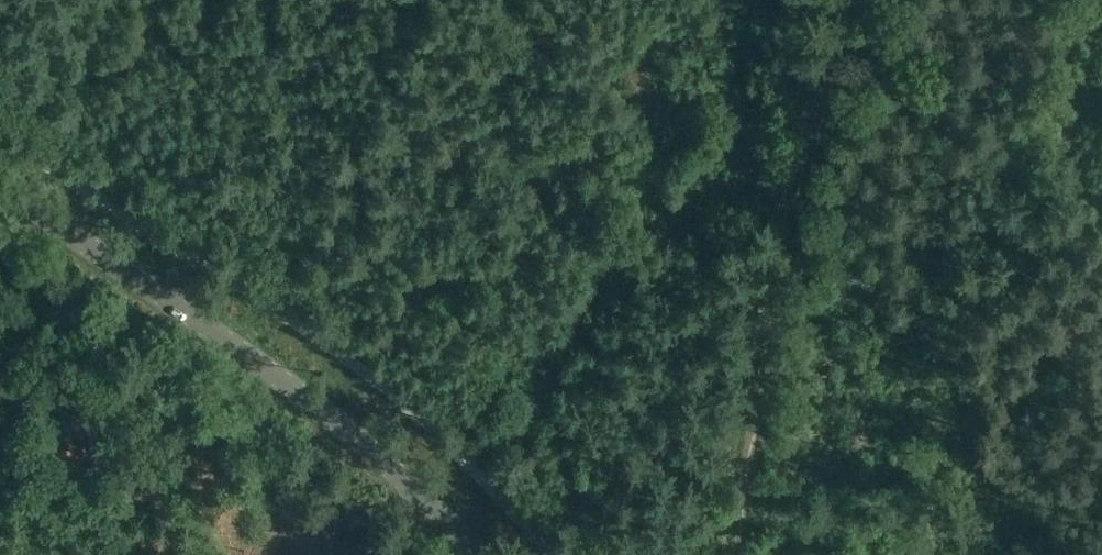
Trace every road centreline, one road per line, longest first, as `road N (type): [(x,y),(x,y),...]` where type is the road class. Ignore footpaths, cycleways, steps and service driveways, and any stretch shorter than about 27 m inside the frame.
road 1 (tertiary): [(464,554),(256,351),(0,175)]
road 2 (track): [(764,403),(834,0)]
road 3 (track): [(743,554),(764,403)]

